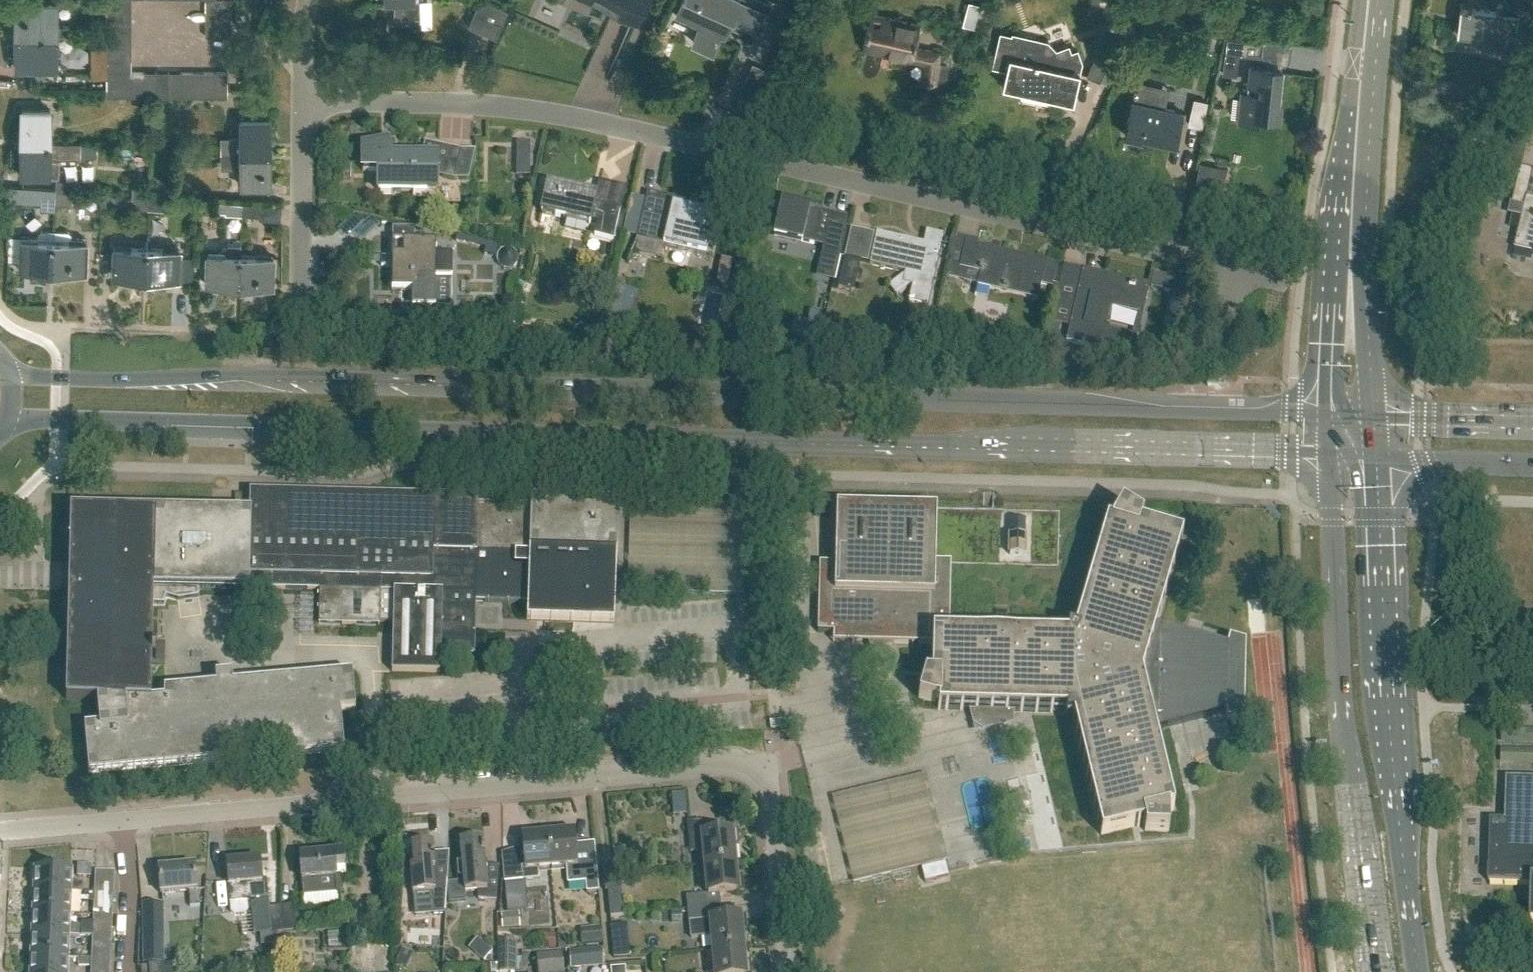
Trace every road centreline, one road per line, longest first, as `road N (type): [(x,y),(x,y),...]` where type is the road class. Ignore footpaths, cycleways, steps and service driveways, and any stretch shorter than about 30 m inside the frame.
road 1 (tertiary): [(1,425),(179,420),(1327,459)]
road 2 (tertiary): [(1324,414),(272,376),(6,376)]
road 3 (residential): [(0,832),(728,761),(759,772),(768,792),(784,971)]
road 4 (residential): [(303,98),(562,115),(1238,269)]
road 5 (tertiary): [(1327,459),(1342,715),(1380,971)]
road 6 (tertiary): [(1418,971),(1389,712),(1376,462)]
road 7 (tertiary): [(1374,417),(1364,211),(1354,168)]
road 8 (tertiary): [(1354,168),(1335,216),(1324,414)]
road 9 (residential): [(297,330),(303,98)]
road 10 (tertiary): [(1354,168),(1369,0)]
road 11 (tertiary): [(1532,422),(1374,417)]
road 12 (tertiary): [(1376,462),(1532,466)]

